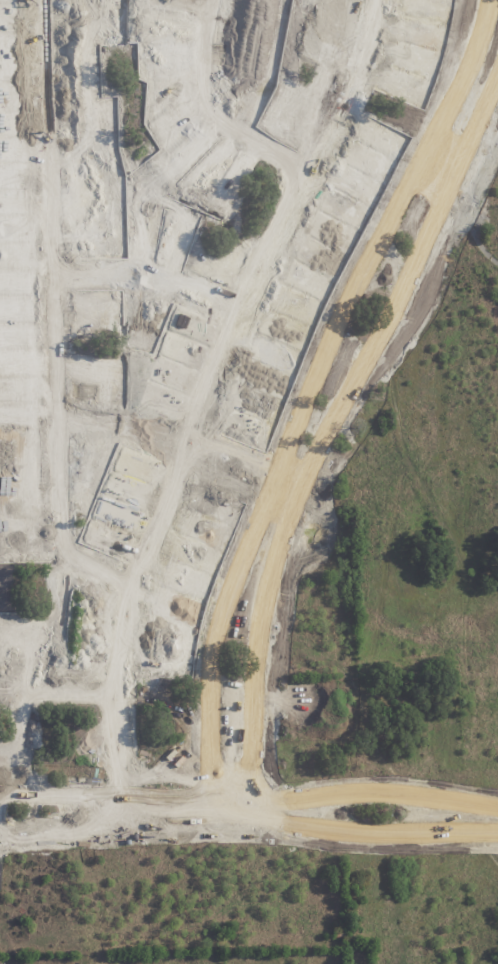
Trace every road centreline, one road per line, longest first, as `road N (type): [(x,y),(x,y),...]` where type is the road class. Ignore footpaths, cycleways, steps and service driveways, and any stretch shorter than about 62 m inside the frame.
road 1 (tertiary): [(491,0),(458,89),(318,370),(225,603),(212,682),(213,796)]
road 2 (tertiary): [(252,820),(252,696),(276,555),(497,76)]
road 3 (residential): [(136,580),(267,256),(355,91),(382,0)]
road 4 (residential): [(44,0),(58,534),(61,548),(82,564),(136,580)]
road 5 (tertiary): [(497,805),(376,790),(284,798),(0,794)]
road 6 (tertiary): [(0,826),(252,820),(497,835)]
road 7 (residential): [(56,422),(121,424),(297,498)]
road 8 (residential): [(307,177),(253,145),(217,105),(204,58),(210,0)]
road 9 (residential): [(244,311),(149,278),(53,274)]
road 10 (residential): [(122,773),(121,652),(136,580)]

